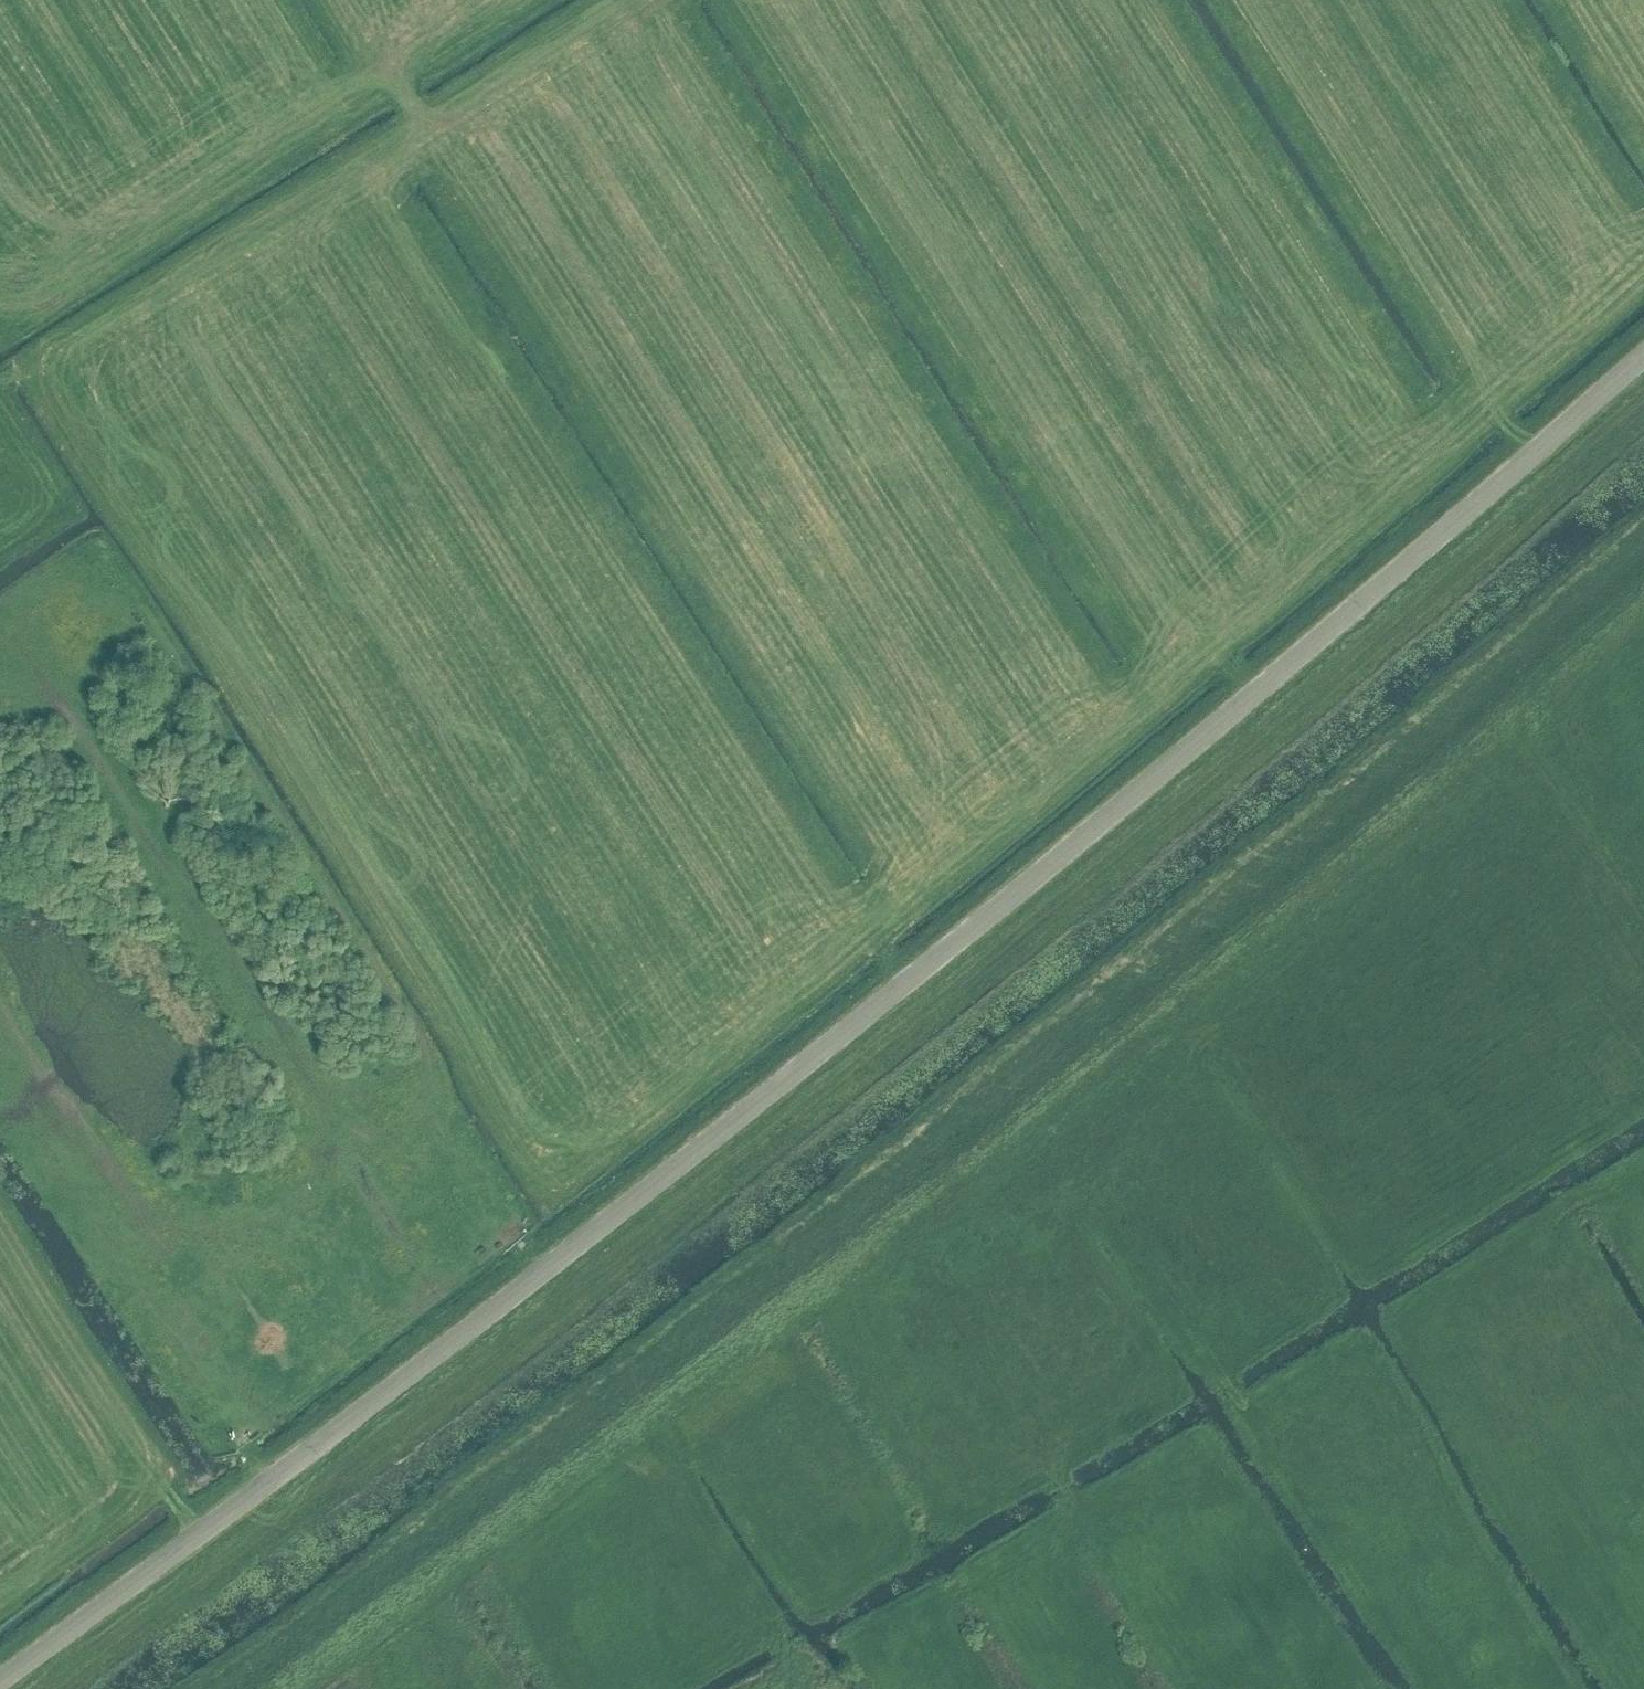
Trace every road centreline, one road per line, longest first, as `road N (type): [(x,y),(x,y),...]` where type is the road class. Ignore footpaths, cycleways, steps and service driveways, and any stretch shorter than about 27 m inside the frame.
road 1 (unclassified): [(1643,355),(1175,759),(861,1017),(415,1367),(0,1679)]
road 2 (track): [(1643,584),(1079,1062),(263,1688)]

